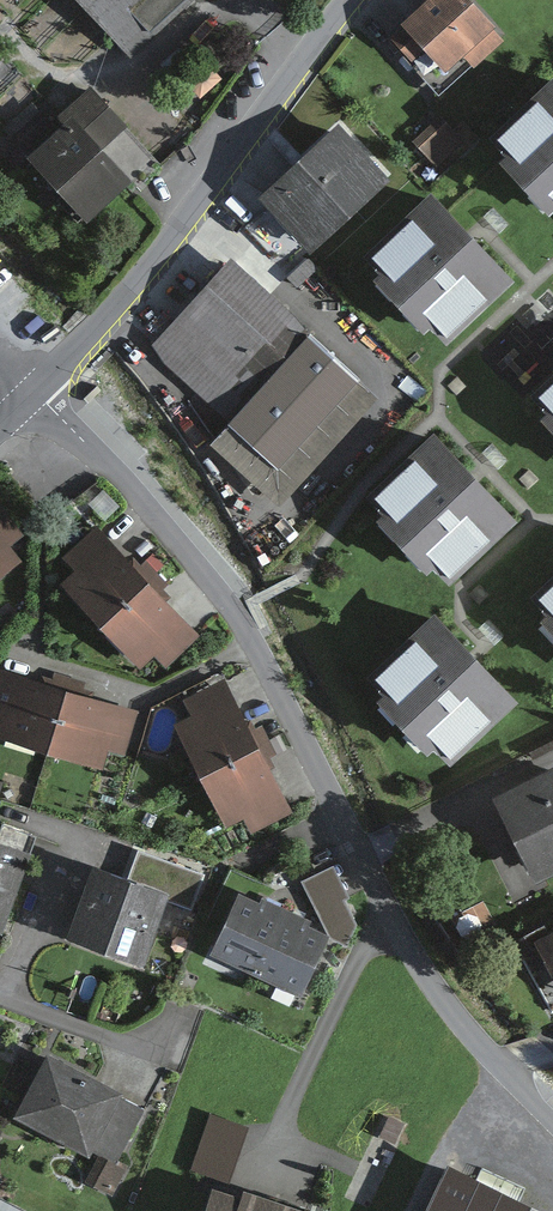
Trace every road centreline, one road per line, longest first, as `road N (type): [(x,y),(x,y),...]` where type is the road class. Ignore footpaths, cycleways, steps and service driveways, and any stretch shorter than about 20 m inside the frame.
road 1 (residential): [(30,398),(135,489),(232,608),(419,964),(552,1119)]
road 2 (unclassified): [(30,398),(170,238),(345,0)]
road 3 (residential): [(0,995),(156,1053)]

